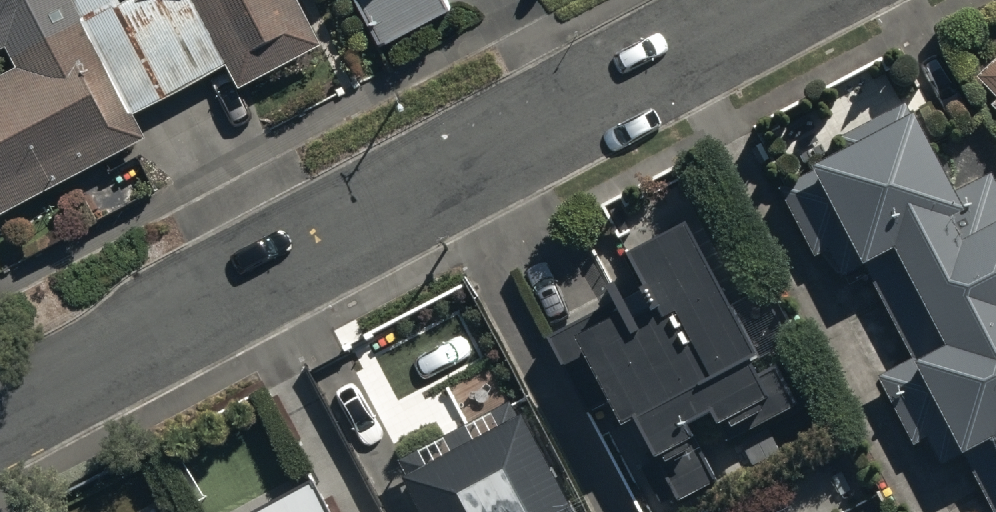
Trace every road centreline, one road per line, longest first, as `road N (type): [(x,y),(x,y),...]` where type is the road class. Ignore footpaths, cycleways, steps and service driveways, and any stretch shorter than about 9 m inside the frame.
road 1 (residential): [(0,414),(788,0)]

